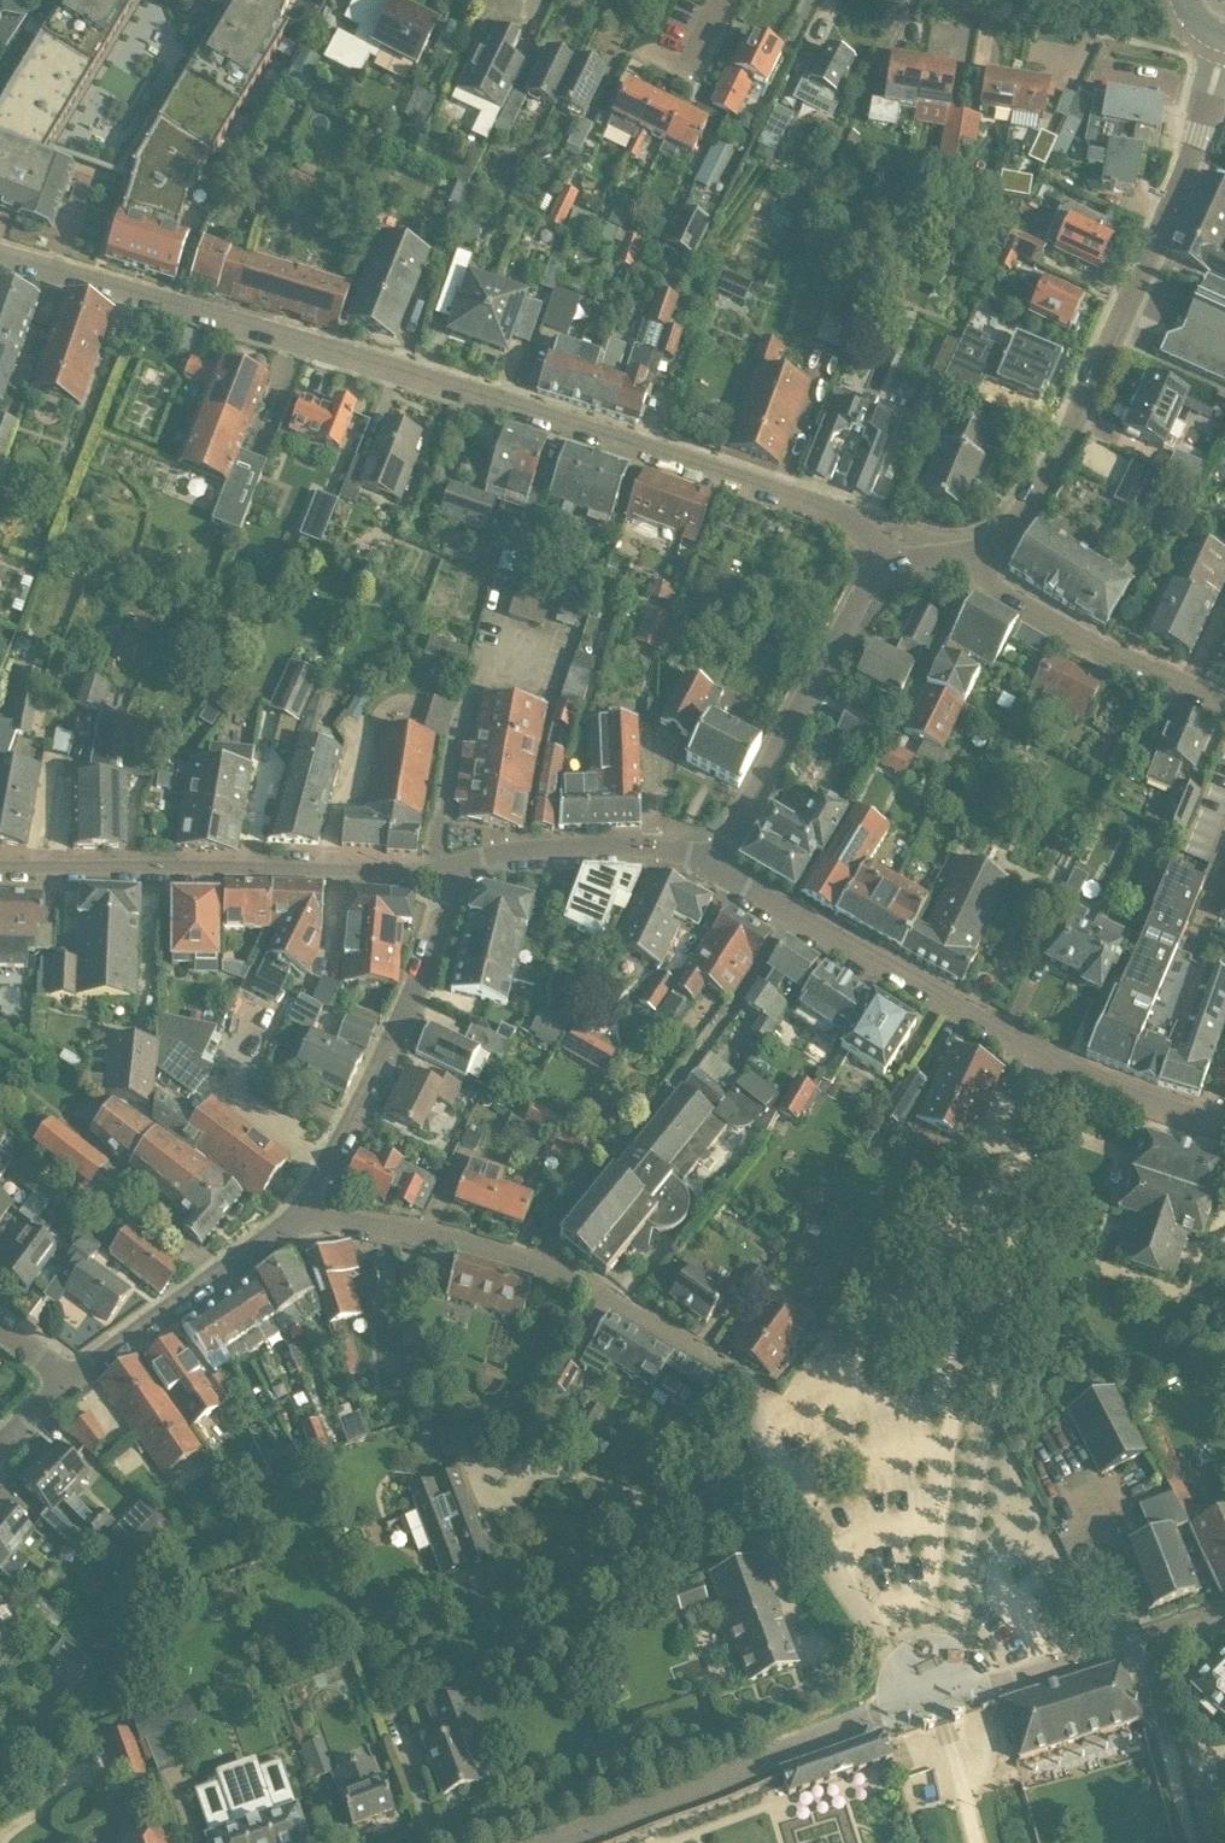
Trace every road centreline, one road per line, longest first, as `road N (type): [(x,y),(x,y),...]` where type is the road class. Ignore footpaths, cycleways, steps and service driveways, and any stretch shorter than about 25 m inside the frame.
road 1 (residential): [(886,566),(863,524),(725,470),(346,349),(66,271)]
road 2 (residential): [(311,1213),(434,1235),(530,1264),(617,1303),(730,1377),(889,1655),(937,1697)]
road 3 (residential): [(709,854),(792,920),(1037,1052),(1224,1114)]
road 4 (tertiary): [(1205,113),(1067,429),(977,557)]
road 5 (residential): [(0,875),(451,862)]
road 6 (tertiary): [(551,1842),(937,1697)]
road 7 (tertiary): [(311,1213),(400,1031),(451,862)]
road 8 (tertiary): [(709,854),(773,770),(862,594),(886,566)]
road 9 (residential): [(977,557),(981,584),(1224,704)]
road 10 (tertiary): [(69,1378),(262,1254),(311,1213)]
road 11 (tertiary): [(451,862),(499,853),(709,854)]
road 12 (residential): [(1193,1842),(1135,1640)]
road 13 (tertiary): [(937,1697),(1135,1640)]
road 14 (residential): [(647,49),(688,68),(720,0)]

